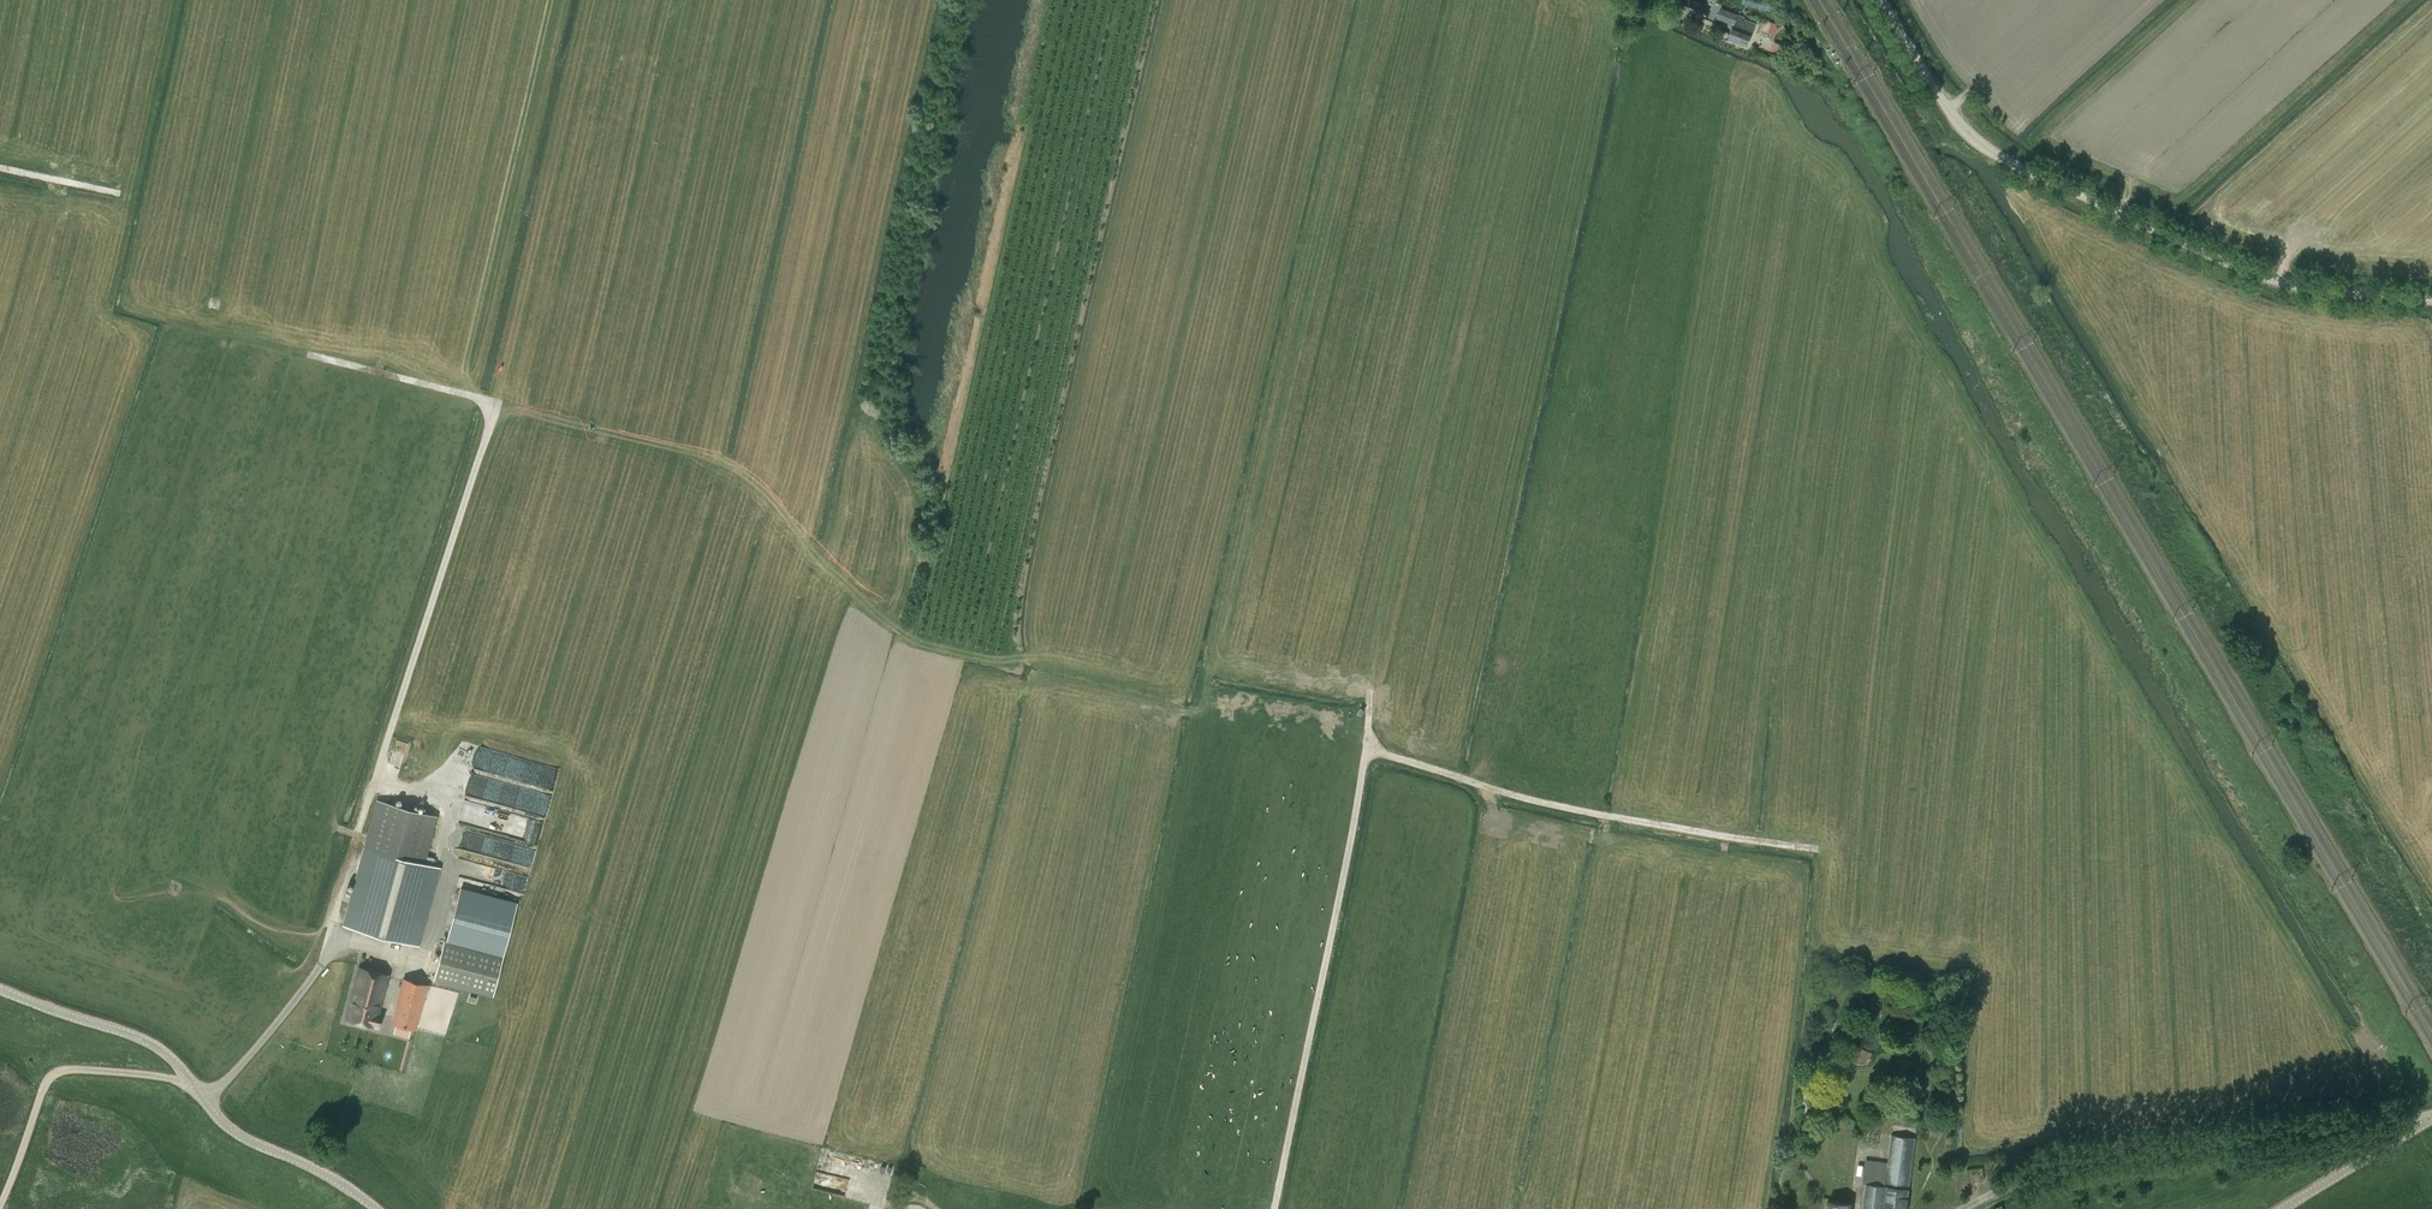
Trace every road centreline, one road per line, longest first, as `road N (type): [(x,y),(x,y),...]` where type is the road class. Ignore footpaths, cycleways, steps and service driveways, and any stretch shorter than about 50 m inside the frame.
road 1 (track): [(1274,1208),(1368,750),(1535,802),(1811,848)]
road 2 (unclassified): [(2431,302),(2327,295),(2242,274),(2026,173),(1972,138),(1881,0)]
road 3 (track): [(374,780),(497,404),(313,356)]
road 4 (unclassified): [(376,1208),(339,1182),(239,1136),(160,1048),(0,989)]
road 5 (unclassified): [(2286,1208),(2431,1121)]
road 6 (track): [(0,168),(120,194)]

